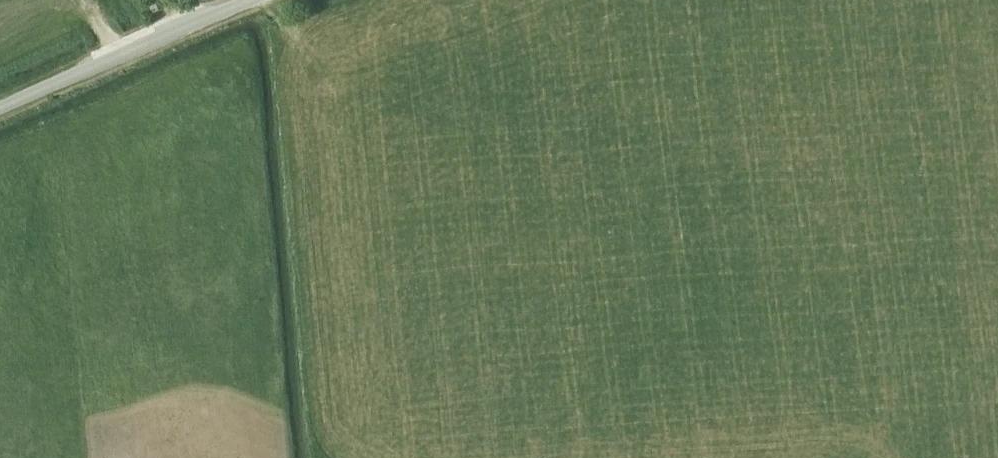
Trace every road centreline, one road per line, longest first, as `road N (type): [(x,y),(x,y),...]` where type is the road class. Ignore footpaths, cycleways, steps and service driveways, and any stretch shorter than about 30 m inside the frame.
road 1 (unclassified): [(0,115),(270,0)]

